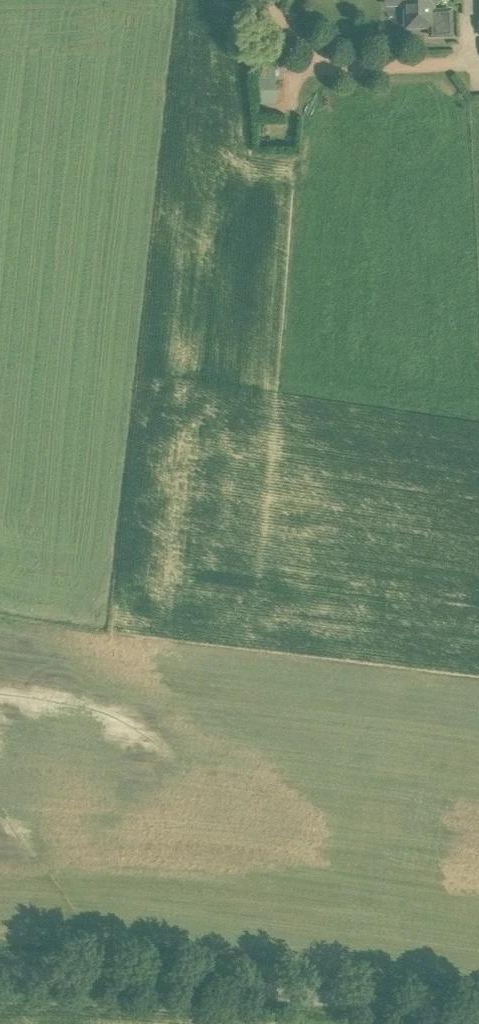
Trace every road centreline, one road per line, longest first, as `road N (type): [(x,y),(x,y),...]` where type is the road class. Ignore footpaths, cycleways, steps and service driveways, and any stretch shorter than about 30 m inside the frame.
road 1 (unclassified): [(0,977),(190,987),(478,1023)]

